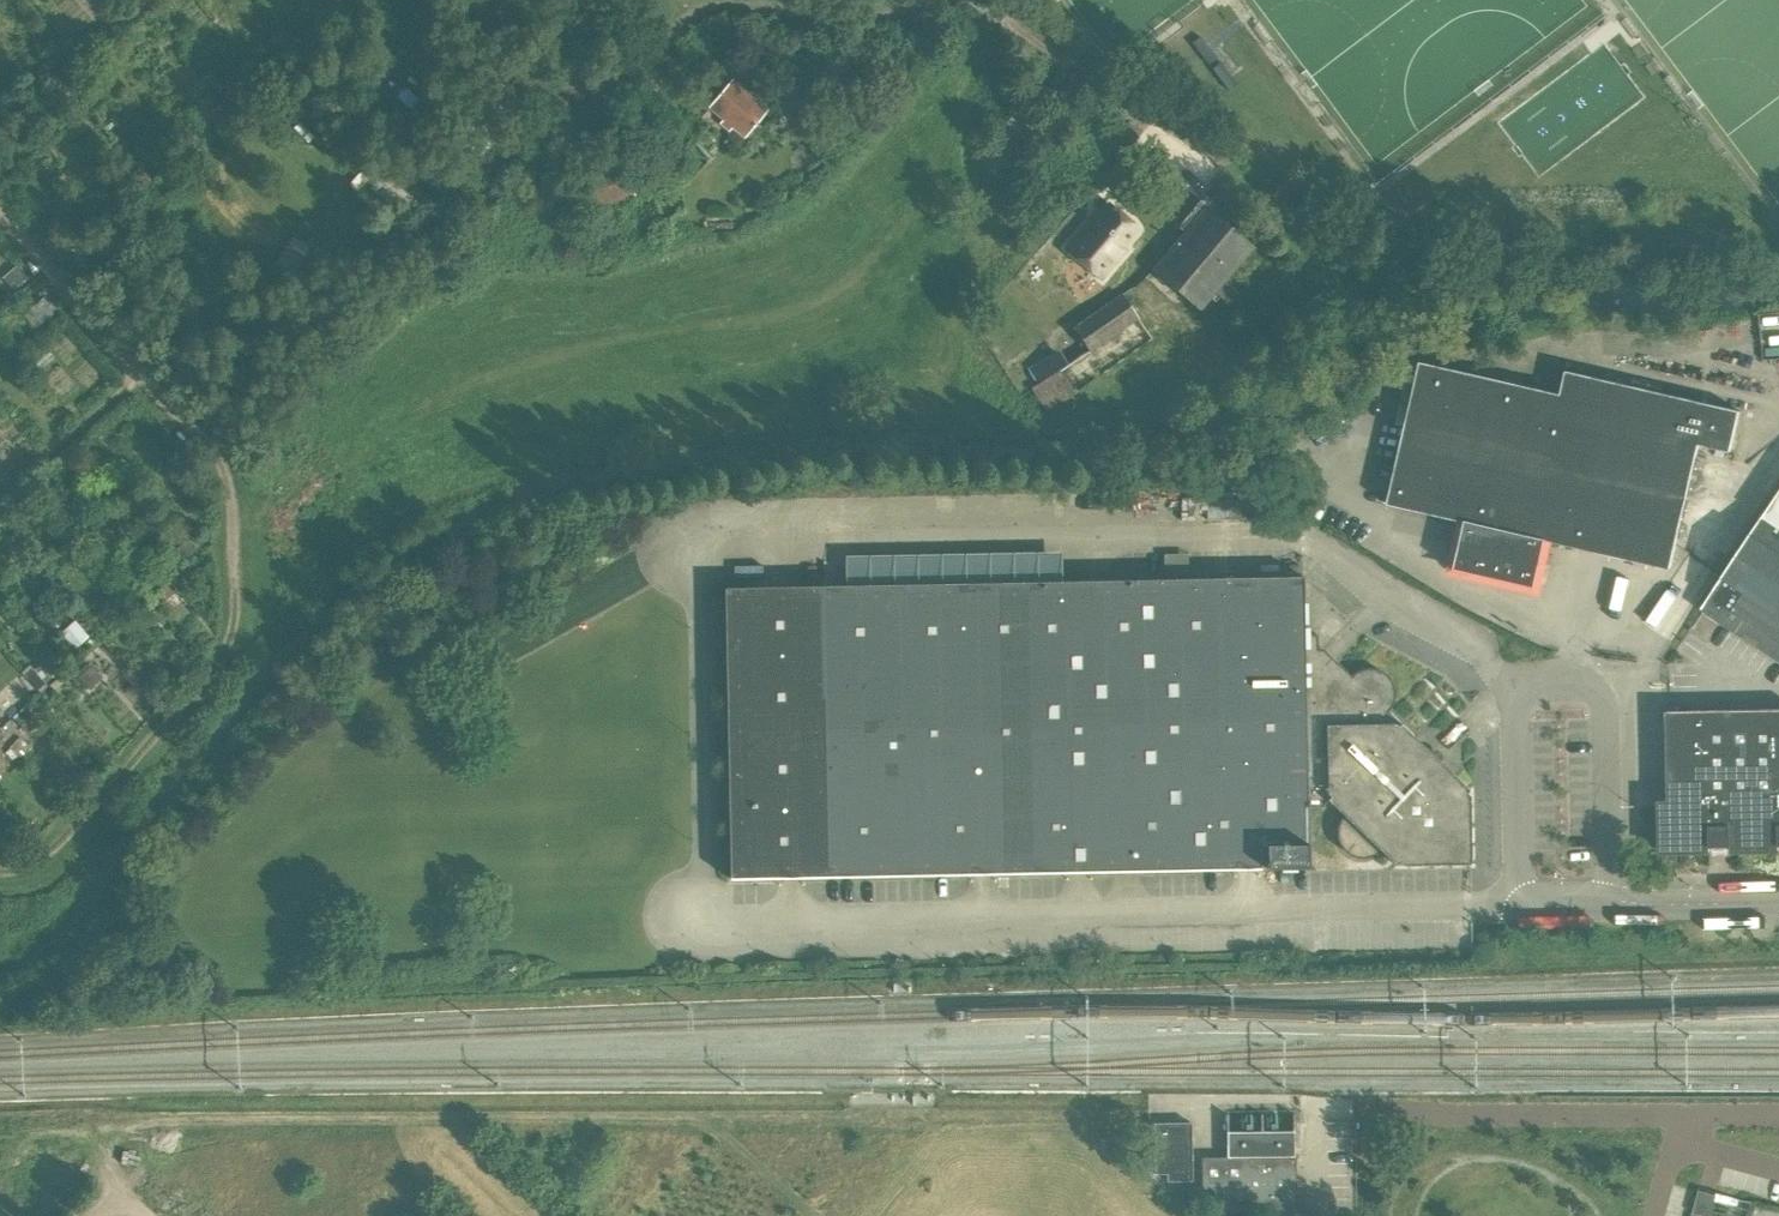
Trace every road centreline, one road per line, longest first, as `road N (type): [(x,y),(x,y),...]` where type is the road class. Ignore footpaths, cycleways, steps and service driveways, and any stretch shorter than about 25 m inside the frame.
road 1 (track): [(983,9),(960,89),(884,234),(827,293),(772,314),(568,349),(516,367),(363,443),(224,532)]
road 2 (track): [(0,867),(35,856),(223,651),(227,613),(214,473),(0,207)]
road 3 (track): [(462,206),(698,8),(855,27),(912,0)]
road 4 (unclassified): [(1612,905),(1607,710),(1585,677),(1558,671),(1530,679),(1516,698),(1519,907)]
road 5 (residential): [(1778,1113),(1461,1114),(1355,1105)]
road 6 (track): [(142,0),(0,124)]
road 7 (track): [(0,495),(139,375)]
road 8 (unclassified): [(1612,905),(1778,901)]
road 9 (track): [(970,0),(1080,78)]

